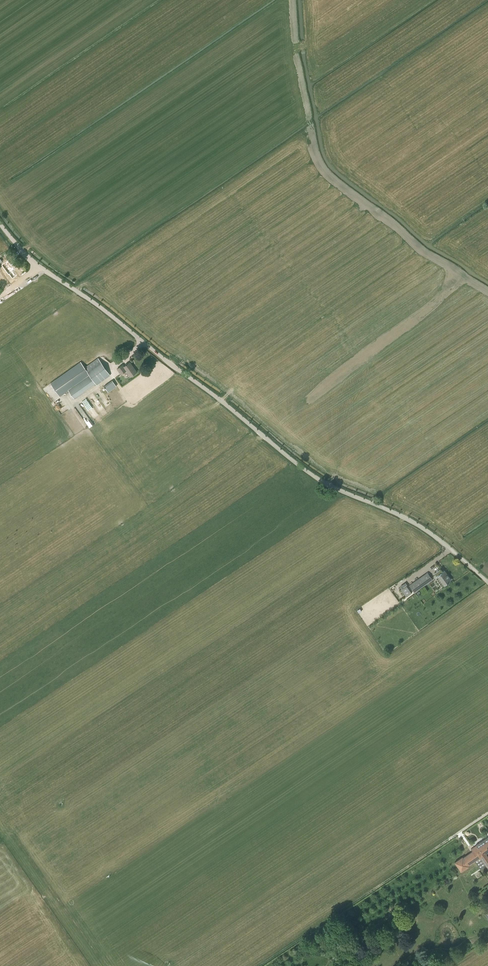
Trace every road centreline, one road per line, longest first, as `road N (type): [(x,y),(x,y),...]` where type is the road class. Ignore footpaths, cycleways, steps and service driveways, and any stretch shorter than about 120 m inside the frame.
road 1 (unclassified): [(487,582),(409,519),(300,466),(28,258),(0,225)]

